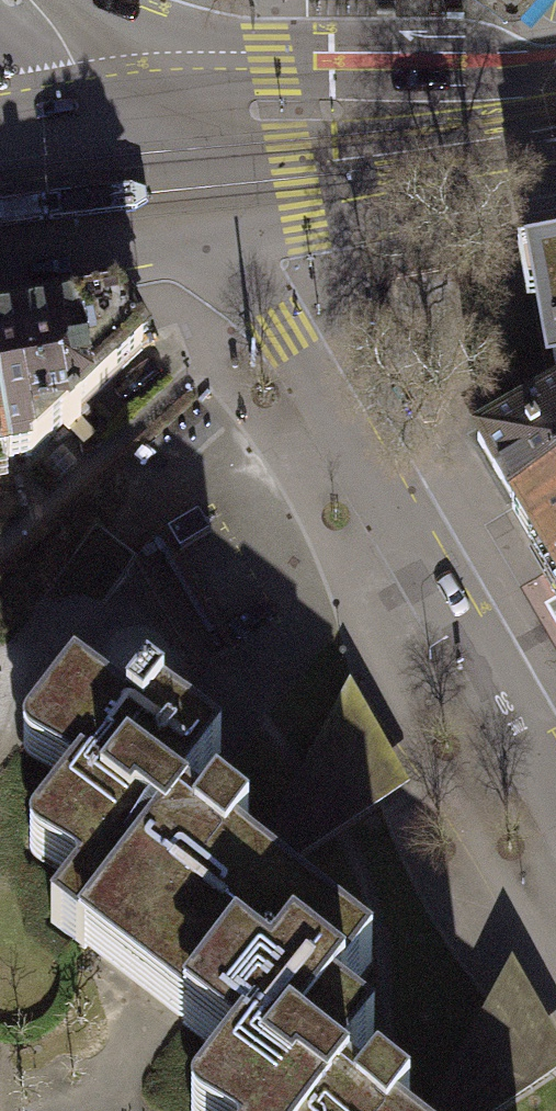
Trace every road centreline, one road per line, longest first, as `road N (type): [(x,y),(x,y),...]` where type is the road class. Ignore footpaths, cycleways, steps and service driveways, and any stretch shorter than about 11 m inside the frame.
road 1 (residential): [(168,175),(278,326),(555,793)]
road 2 (secondary): [(555,111),(329,71),(156,70)]
road 3 (secondary): [(168,175),(555,125)]
road 4 (secondary): [(0,285),(168,175)]
road 5 (secondary): [(39,93),(168,175)]

